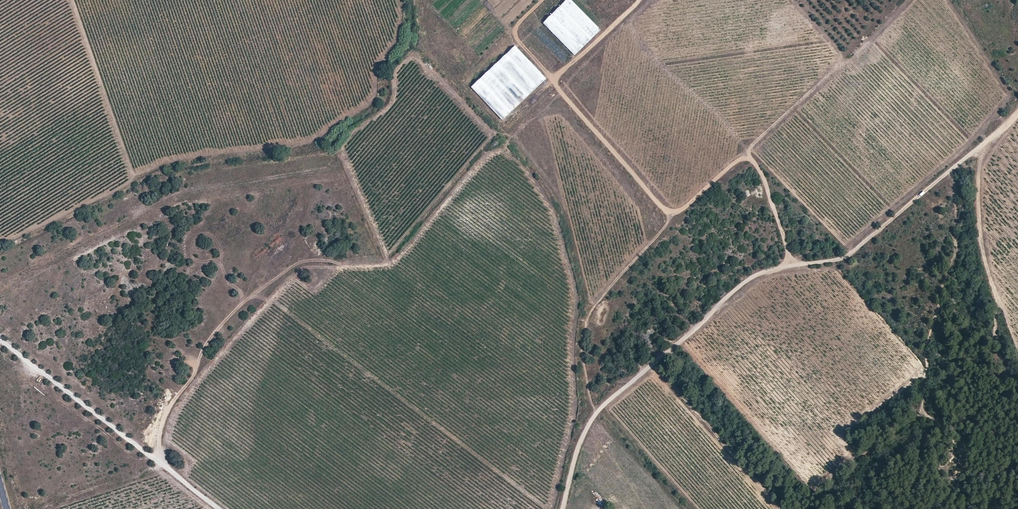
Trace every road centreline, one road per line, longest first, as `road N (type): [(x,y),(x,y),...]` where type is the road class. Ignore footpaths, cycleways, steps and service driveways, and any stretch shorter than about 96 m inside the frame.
road 1 (track): [(563,508),(586,427),(607,401),(757,275),(857,253),(1017,108)]
road 2 (track): [(221,508),(0,344)]

